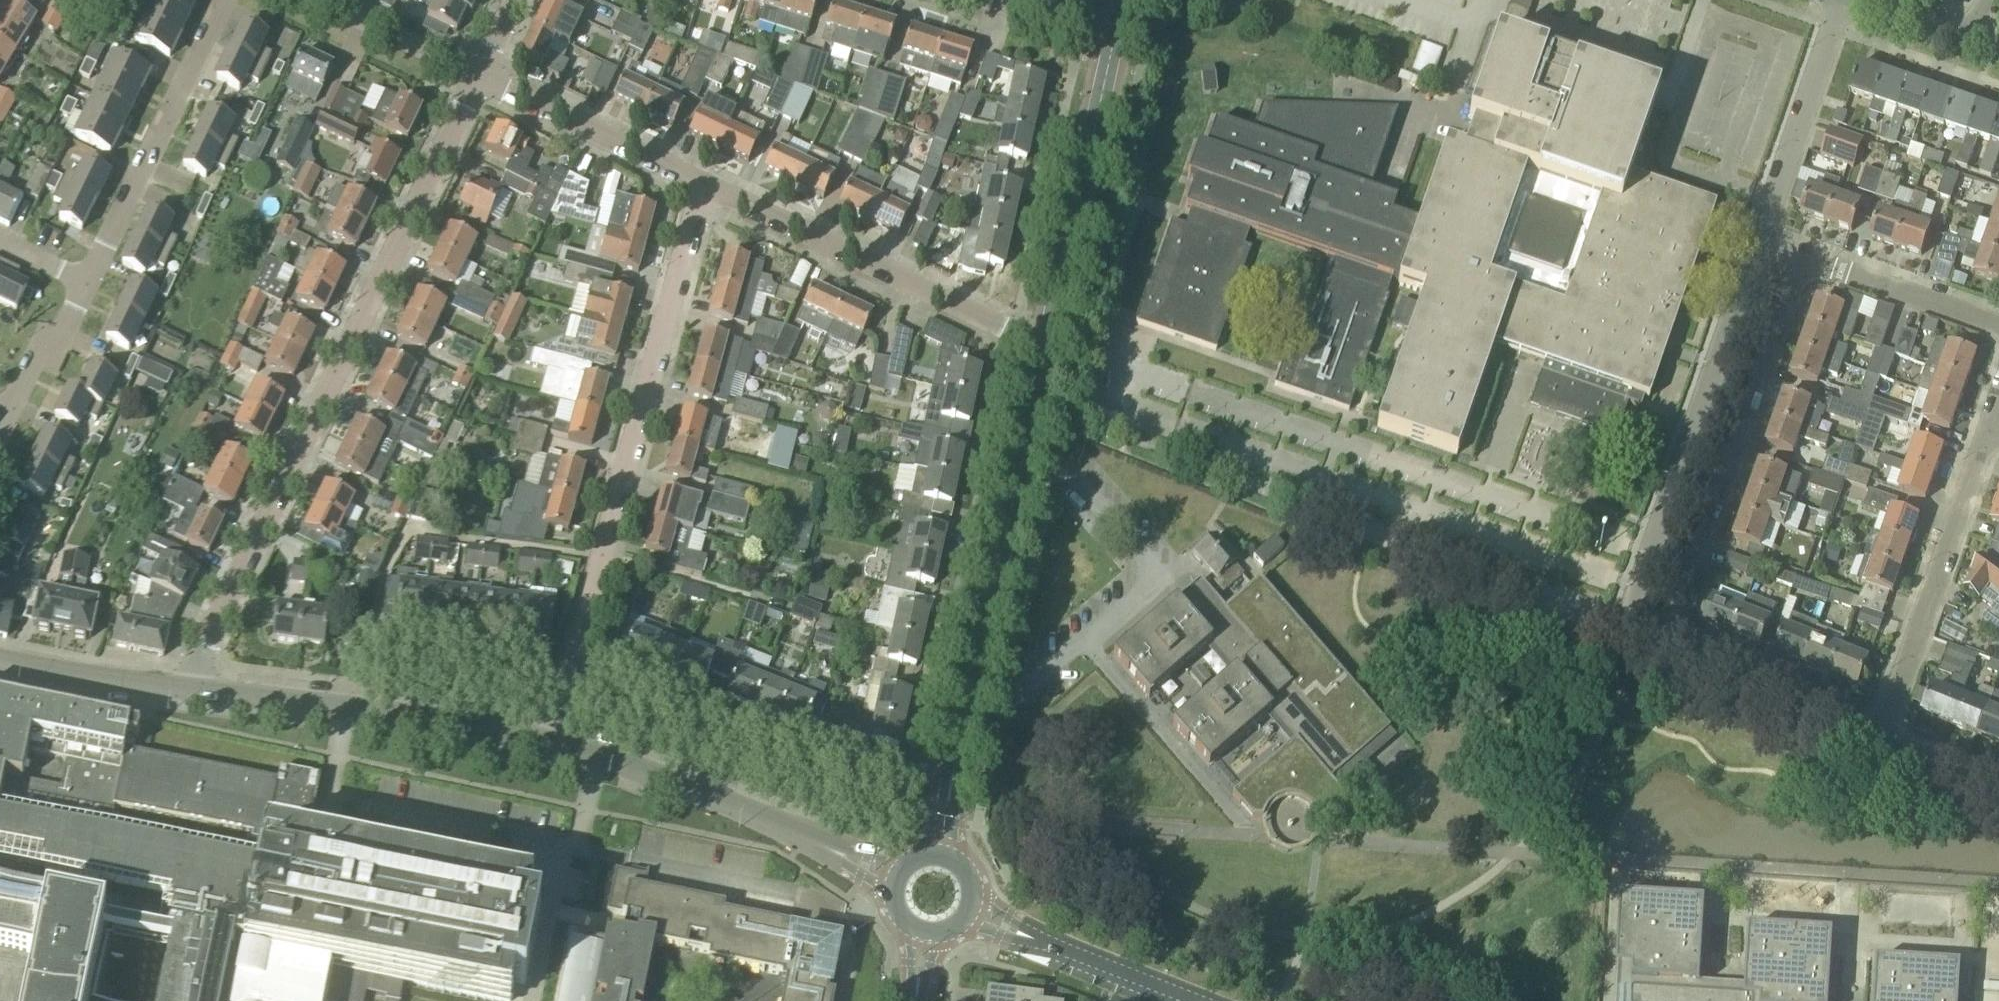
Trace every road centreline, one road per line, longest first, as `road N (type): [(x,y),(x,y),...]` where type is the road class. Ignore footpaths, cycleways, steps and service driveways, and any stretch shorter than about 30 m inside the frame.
road 1 (residential): [(1858,728),(1618,637),(1758,230)]
road 2 (residential): [(163,687),(481,83)]
road 3 (residential): [(568,680),(704,187)]
road 4 (tertiary): [(951,787),(1046,348)]
road 5 (residential): [(550,744),(163,687)]
road 6 (residential): [(1046,348),(704,187)]
road 7 (residential): [(1858,728),(1984,423)]
road 8 (tertiary): [(1046,348),(1114,37)]
road 9 (residential): [(72,273),(211,0)]
road 10 (residential): [(829,852),(652,777),(550,744)]
road 11 (residential): [(568,680),(817,773),(811,791)]
road 12 (residential): [(1998,317),(1758,230)]
road 13 (residential): [(704,187),(481,83)]
road 14 (residential): [(1758,230),(1842,0)]
road 15 (residential): [(366,682),(372,664),(387,657),(568,680)]
road 16 (residential): [(481,83),(325,0)]
road 17 (residential): [(163,687),(0,656)]
road 18 (tertiary): [(1188,1000),(1037,938)]
road 19 (residential): [(1998,787),(1858,728)]
road 20 (residential): [(5,407),(72,273)]
road 21 (residential): [(1114,37),(992,0)]

